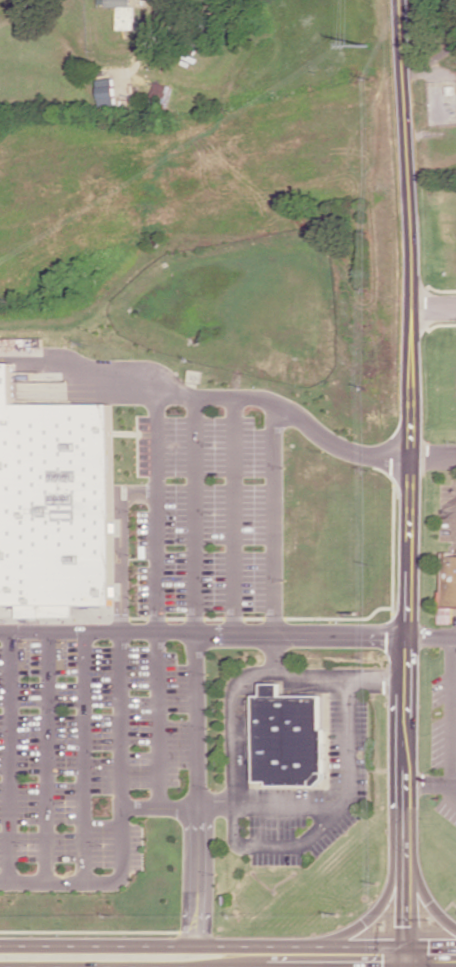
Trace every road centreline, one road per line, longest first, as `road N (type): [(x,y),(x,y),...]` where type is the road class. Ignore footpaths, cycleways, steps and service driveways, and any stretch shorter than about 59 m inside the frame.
road 1 (secondary): [(410,966),(408,0)]
road 2 (primary): [(410,957),(379,945),(0,944)]
road 3 (primary): [(0,965),(381,966),(410,957)]
road 4 (secondary): [(410,848),(378,906),(355,927),(290,944)]

